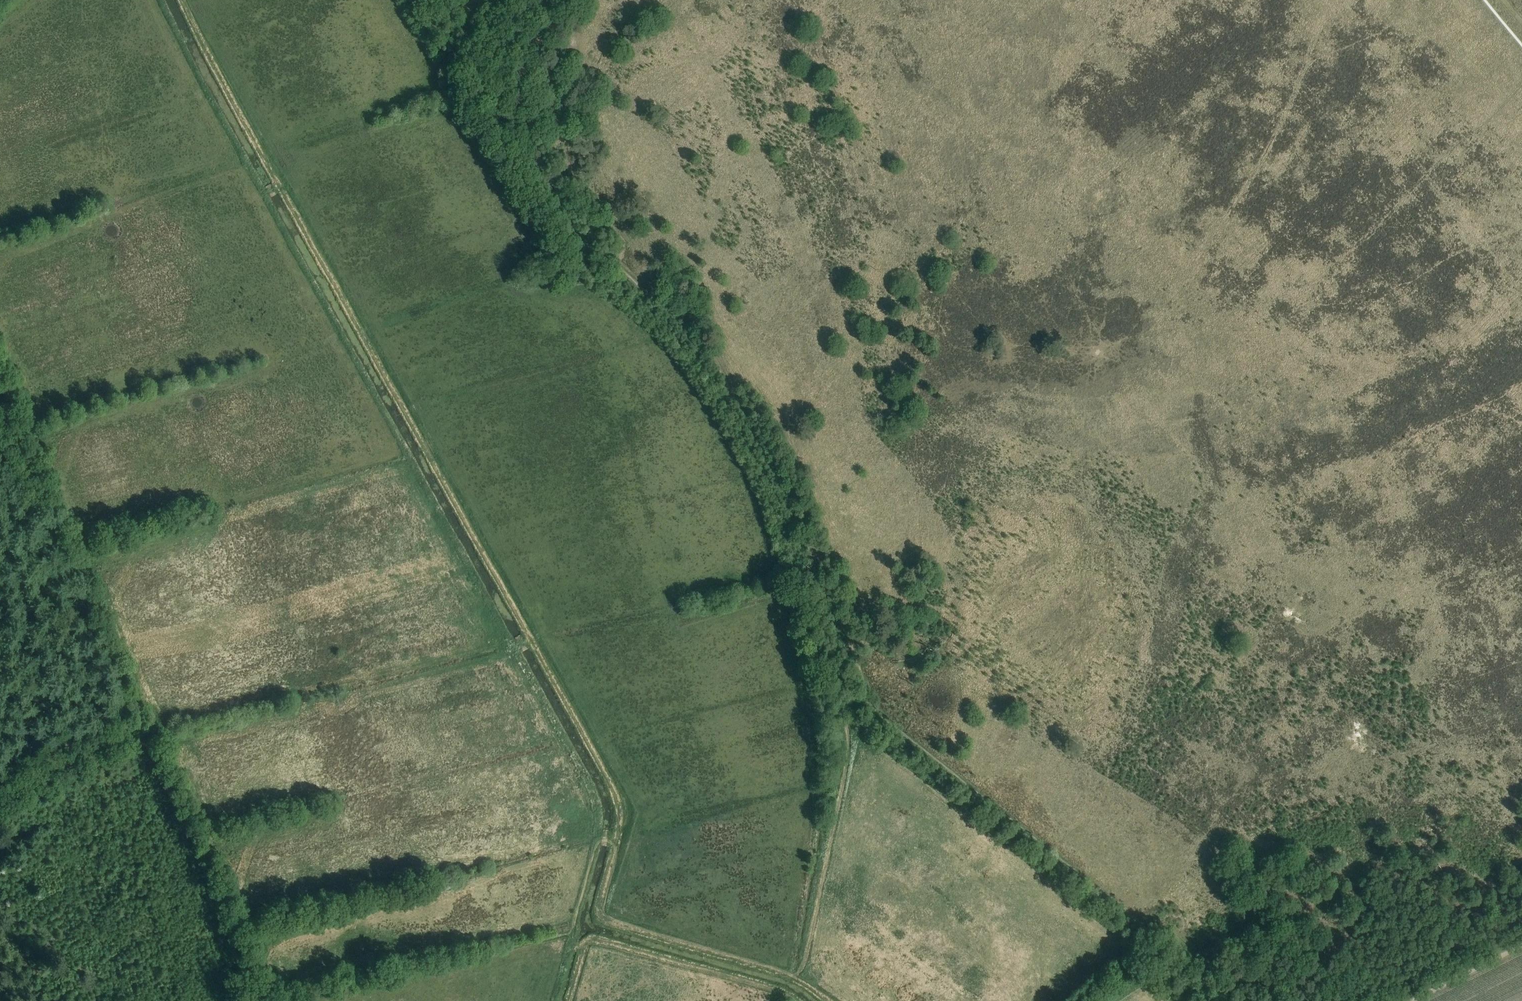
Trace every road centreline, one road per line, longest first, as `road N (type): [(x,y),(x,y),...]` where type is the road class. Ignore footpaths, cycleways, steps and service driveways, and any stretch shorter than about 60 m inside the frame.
road 1 (track): [(183,0),(624,800),(625,821),(615,839)]
road 2 (track): [(572,1000),(593,939),(796,1000)]
road 3 (track): [(0,789),(152,711)]
road 4 (track): [(1521,945),(1408,1000)]

